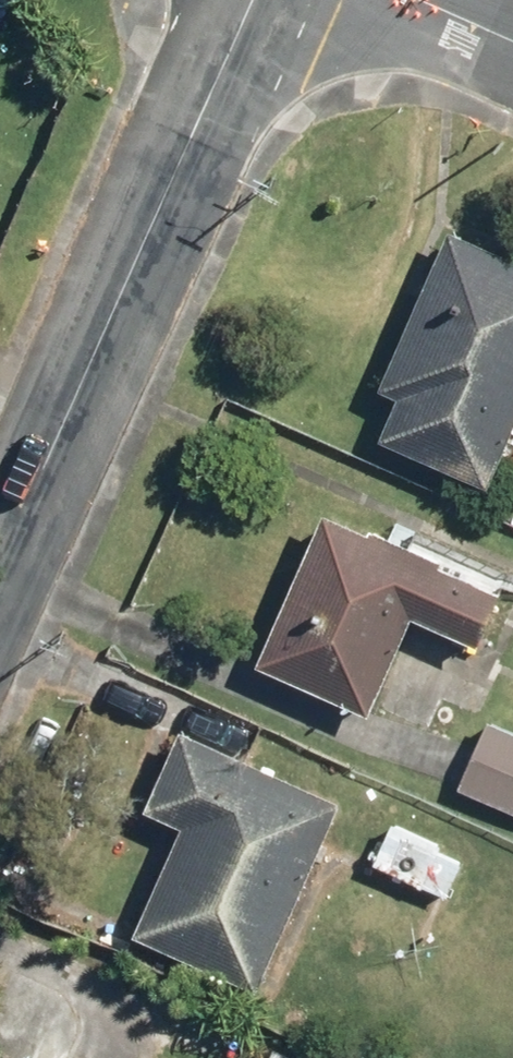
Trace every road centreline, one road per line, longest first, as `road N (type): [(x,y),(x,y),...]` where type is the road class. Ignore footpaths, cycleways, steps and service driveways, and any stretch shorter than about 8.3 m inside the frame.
road 1 (tertiary): [(0,580),(254,0)]

